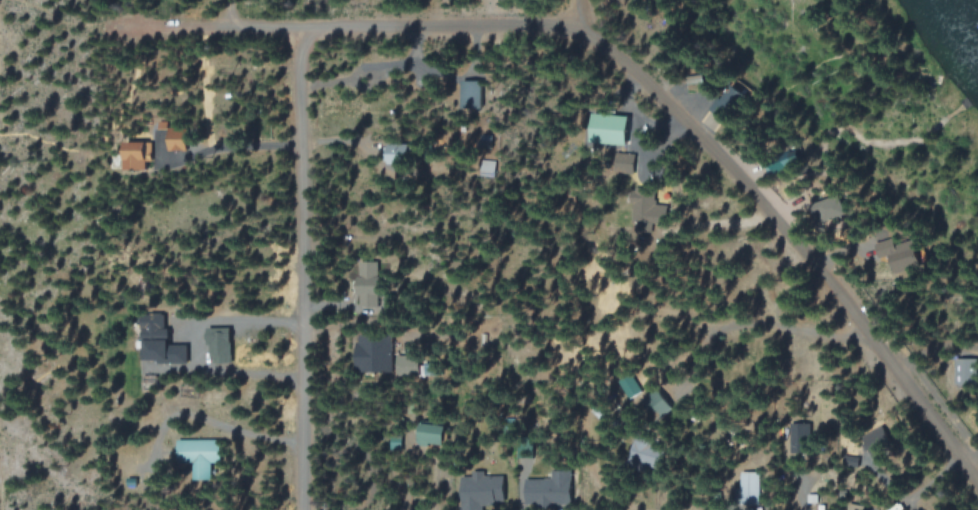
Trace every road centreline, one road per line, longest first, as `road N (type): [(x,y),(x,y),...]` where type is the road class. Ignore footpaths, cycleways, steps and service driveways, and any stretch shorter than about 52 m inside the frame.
road 1 (residential): [(977,478),(906,370),(792,227),(627,61),(579,26),(113,29)]
road 2 (residential): [(305,509),(301,30)]

